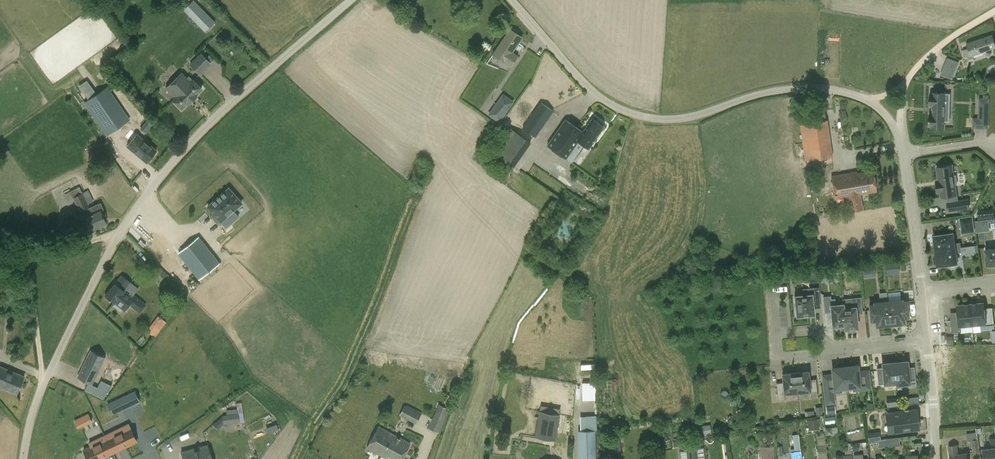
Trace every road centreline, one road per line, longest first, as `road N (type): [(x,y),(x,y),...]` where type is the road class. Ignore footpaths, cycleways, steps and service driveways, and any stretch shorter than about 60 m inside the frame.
road 1 (unclassified): [(353,0),(211,123),(141,202),(44,383),(24,458)]
road 2 (unclassified): [(898,131),(868,100),(824,89),(772,93),(693,117),(624,110),(596,91),(514,0)]
road 3 (track): [(898,131),(903,84),(941,45),(994,13)]
road 4 (residential): [(923,290),(898,131)]
road 5 (track): [(44,383),(29,294),(12,256)]

